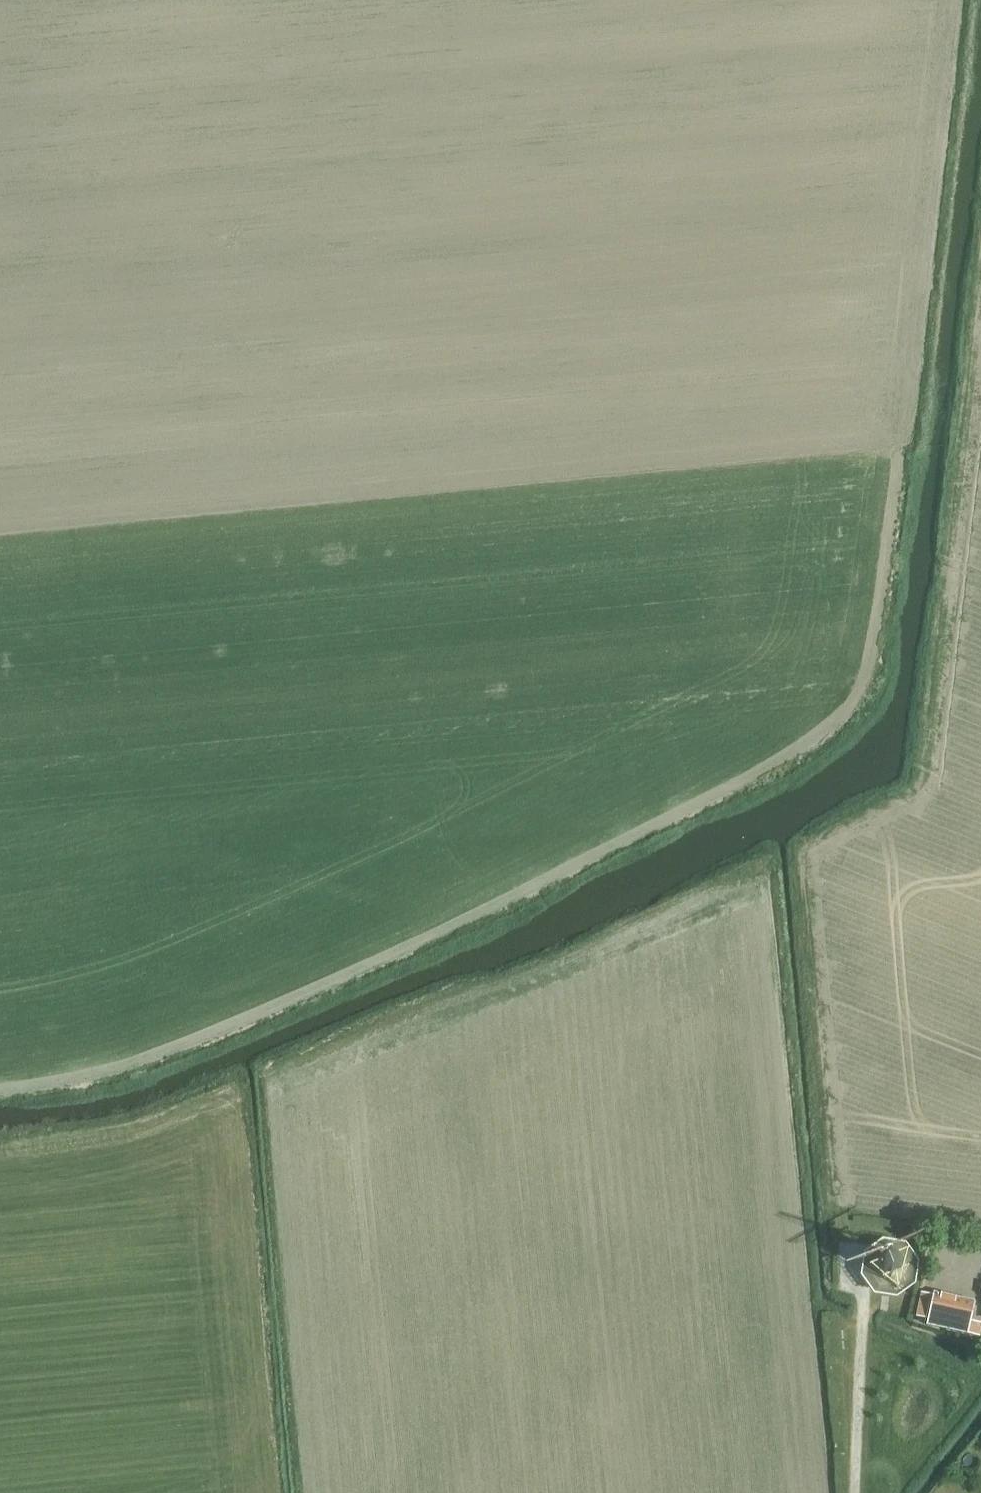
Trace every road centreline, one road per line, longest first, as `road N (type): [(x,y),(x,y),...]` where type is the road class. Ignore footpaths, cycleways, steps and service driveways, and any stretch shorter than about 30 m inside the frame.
road 1 (track): [(853,1492),(863,1301)]

